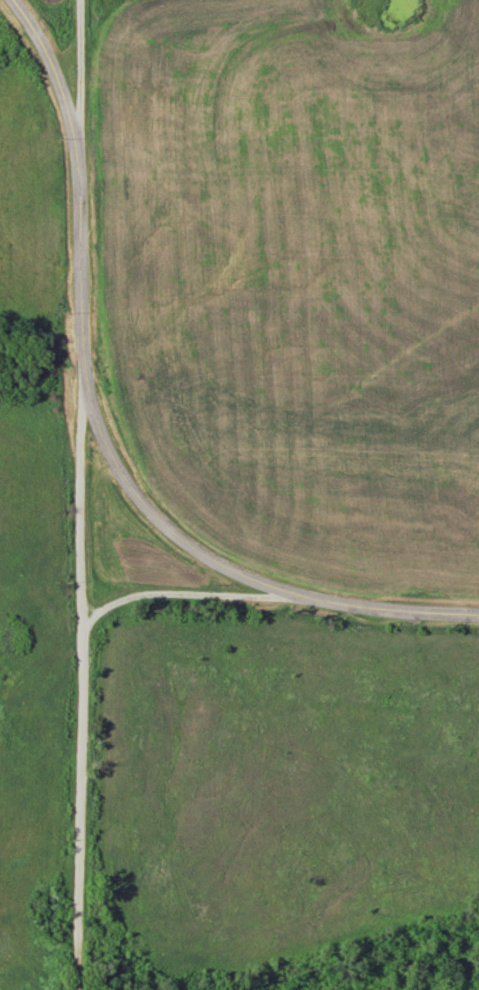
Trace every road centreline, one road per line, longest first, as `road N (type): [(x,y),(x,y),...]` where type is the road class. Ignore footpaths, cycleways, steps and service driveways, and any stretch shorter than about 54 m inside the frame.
road 1 (residential): [(84,989),(79,415),(86,384)]
road 2 (tertiary): [(478,613),(363,606),(219,564),(134,495),(109,453),(86,384)]
road 3 (tertiary): [(86,384),(70,115),(13,0)]
road 4 (residential): [(316,597),(146,592),(119,597),(79,622)]
road 5 (residential): [(75,167),(79,0)]

